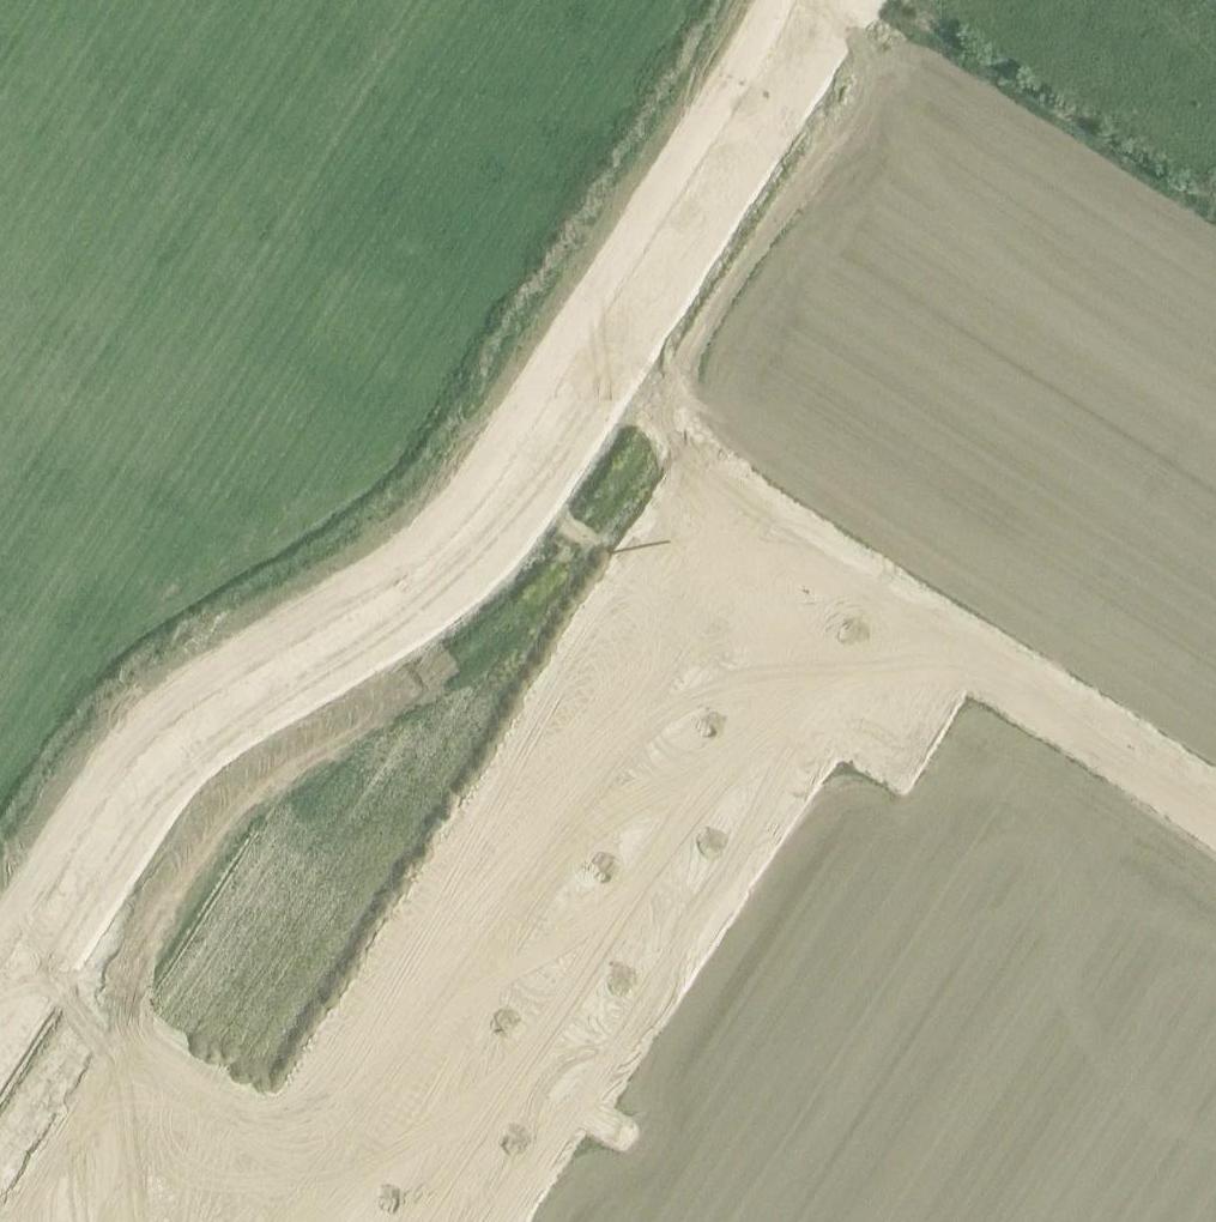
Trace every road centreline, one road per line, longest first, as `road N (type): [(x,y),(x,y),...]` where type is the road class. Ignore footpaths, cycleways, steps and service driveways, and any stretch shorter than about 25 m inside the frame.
road 1 (unclassified): [(780,0),(458,505),(414,546),(223,665),(163,713),(88,794),(0,931)]

